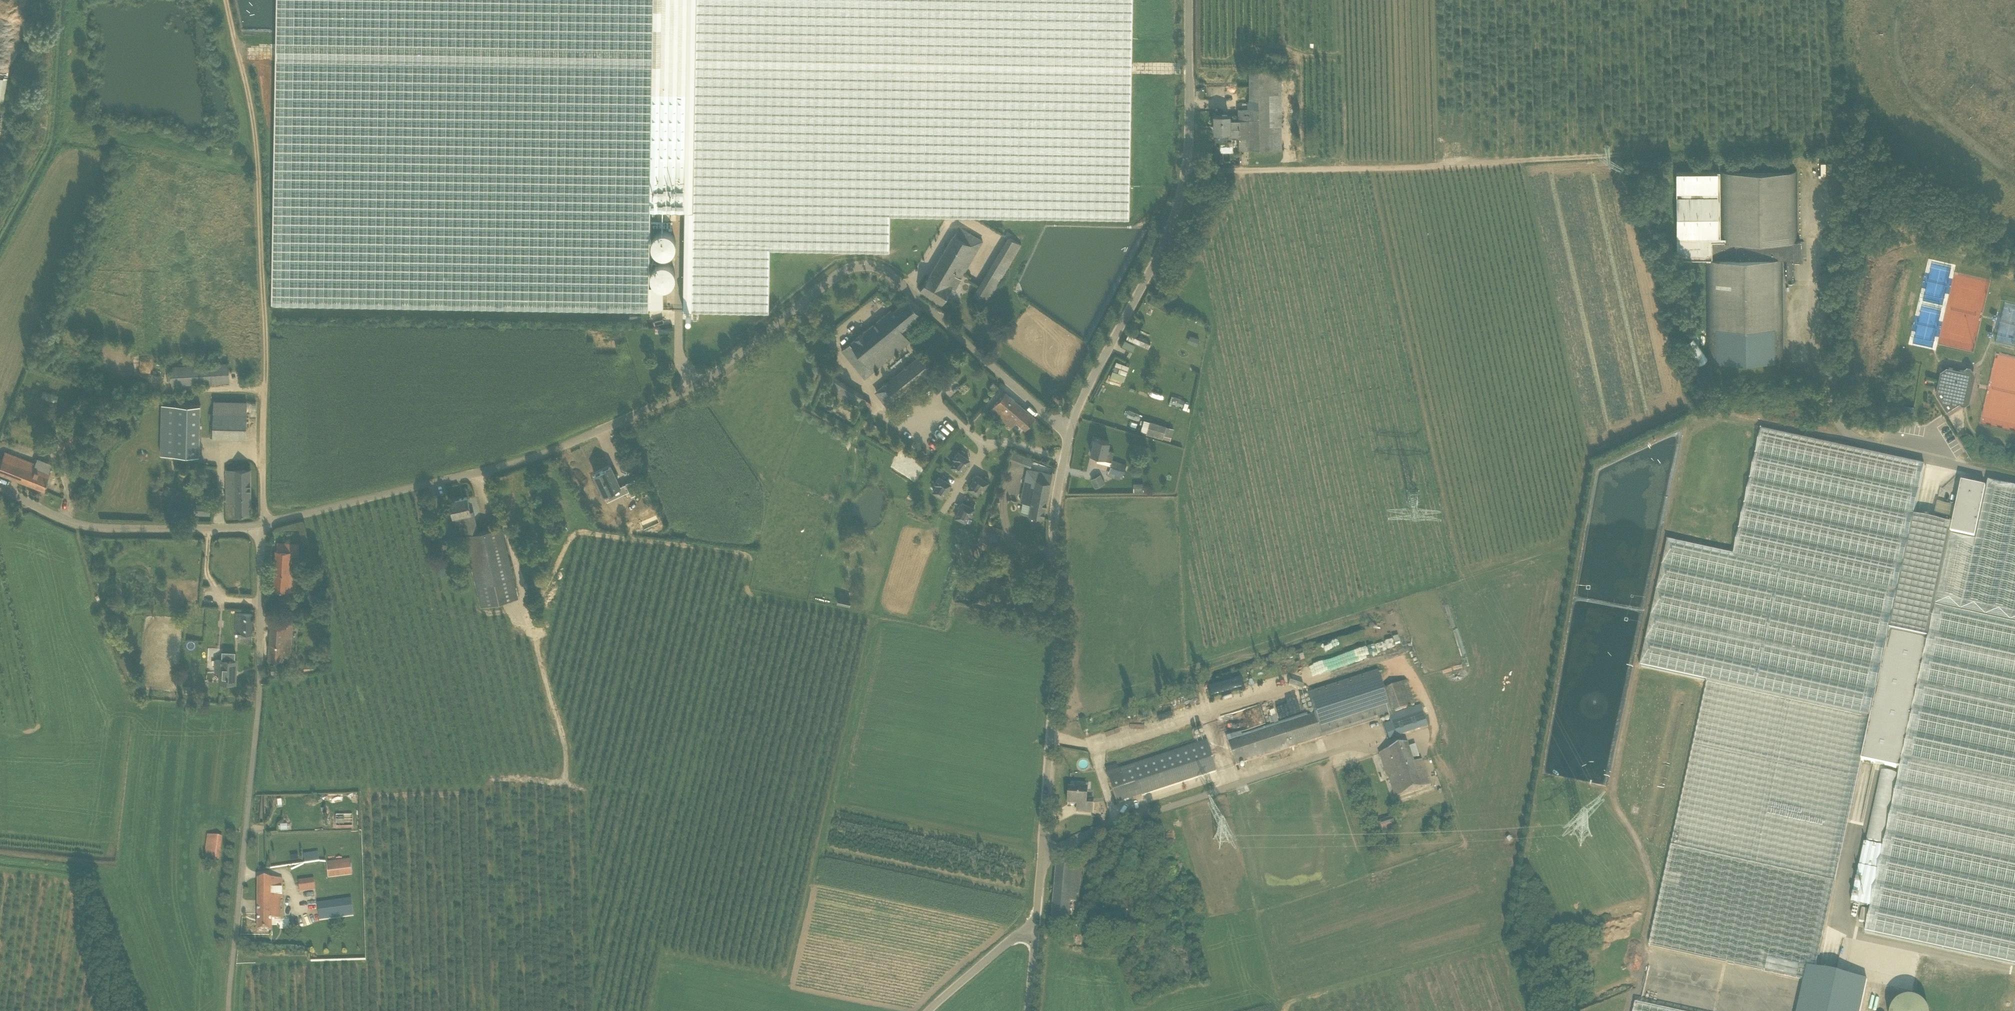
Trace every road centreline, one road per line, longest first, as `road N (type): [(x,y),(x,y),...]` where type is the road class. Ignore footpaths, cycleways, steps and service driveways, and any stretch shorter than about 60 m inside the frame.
road 1 (unclassified): [(264,523),(553,452),(707,379),(857,266),(888,272),(1052,420),(1071,425)]
road 2 (track): [(1188,172),(1631,160),(1662,167),(1814,165)]
road 3 (track): [(264,523),(254,135),(228,0)]
road 4 (unclassified): [(1035,937),(1060,632),(1055,504),(1071,425)]
road 5 (unclassified): [(230,1010),(259,688),(264,523)]
road 6 (unclassified): [(1071,425),(1165,246),(1188,172),(1188,0)]
road 7 (unclassified): [(264,523),(83,525),(0,483)]
road 8 (unclassified): [(2014,481),(1847,433),(1816,357)]
road 9 (unclassified): [(927,1010),(1018,935),(1035,937)]

